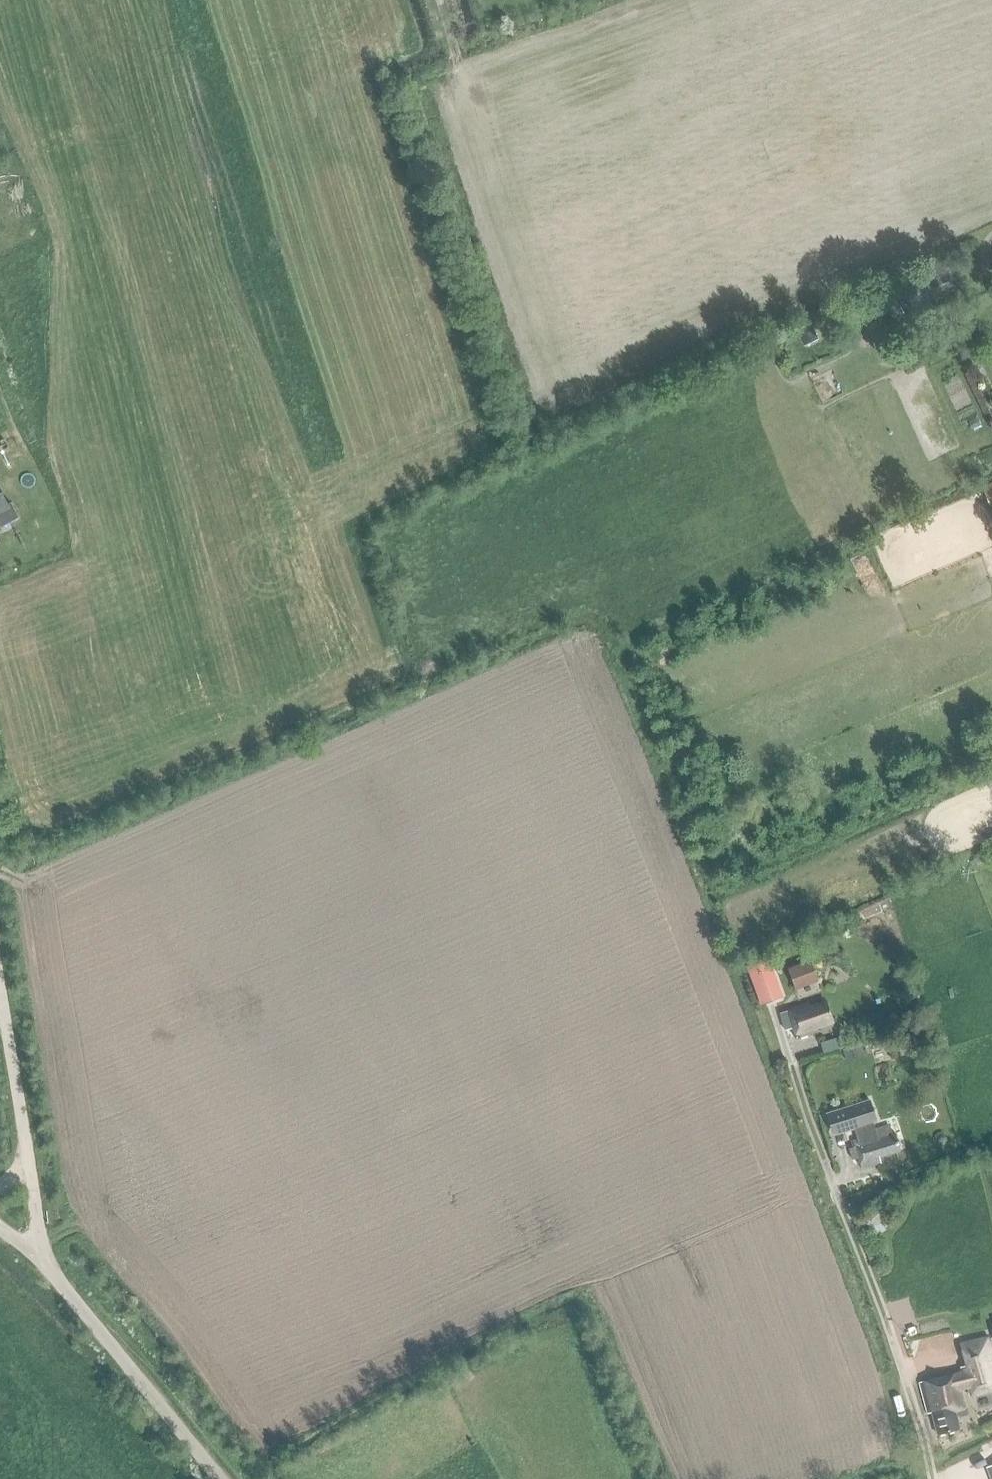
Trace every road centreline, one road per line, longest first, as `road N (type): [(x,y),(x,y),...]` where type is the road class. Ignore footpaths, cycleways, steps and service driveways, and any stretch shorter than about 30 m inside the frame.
road 1 (track): [(932,1478),(913,1398),(776,1019)]
road 2 (unclassified): [(221,1478),(39,1259)]
road 3 (unclassified): [(39,1259),(0,983)]

